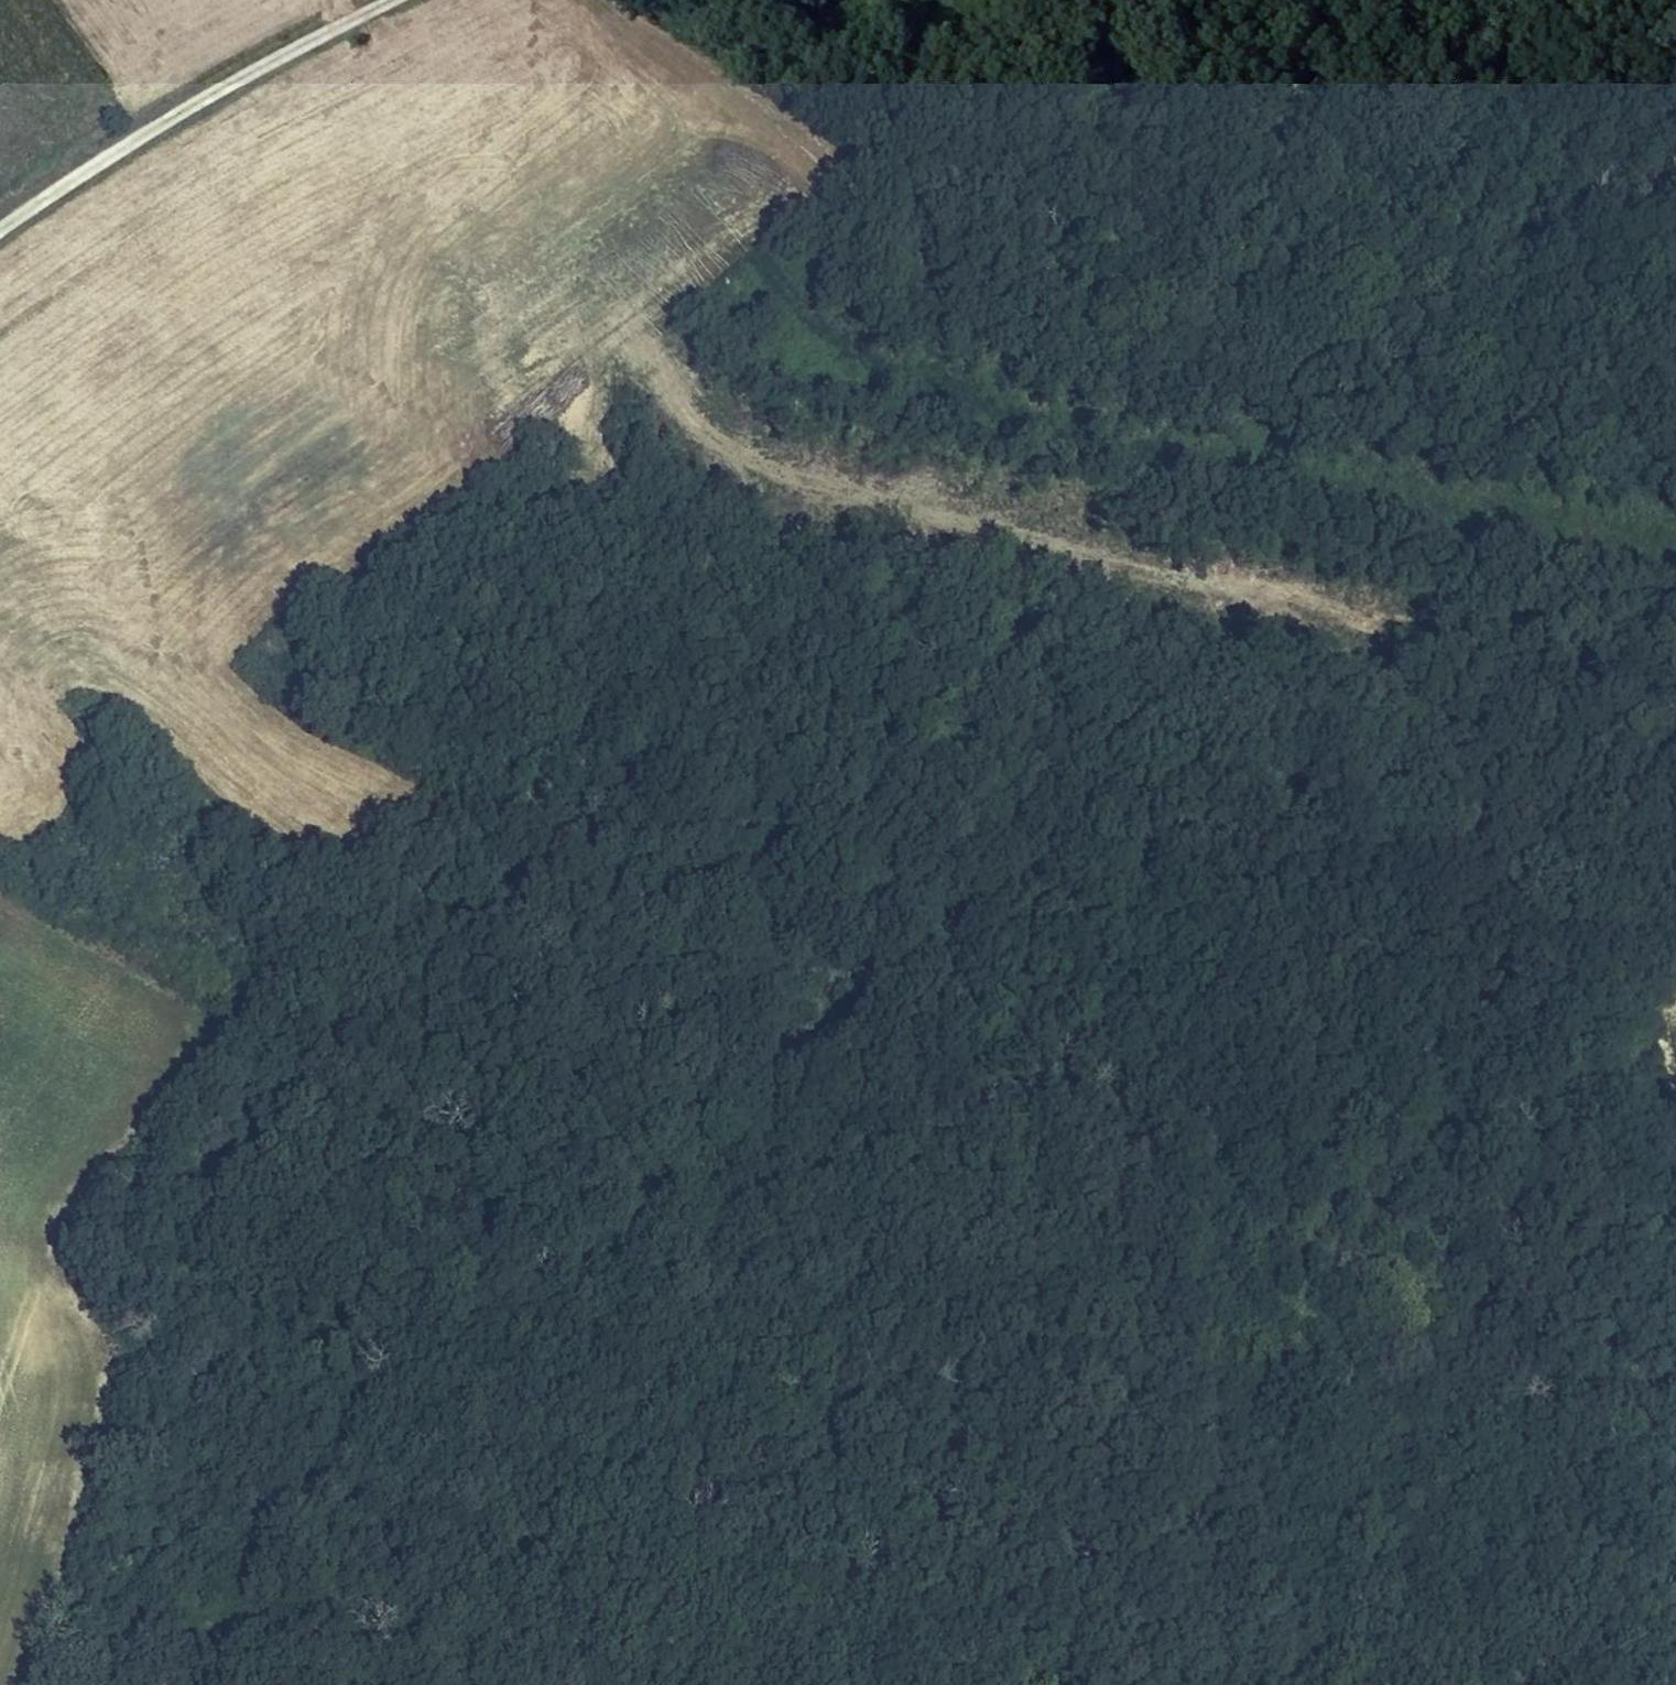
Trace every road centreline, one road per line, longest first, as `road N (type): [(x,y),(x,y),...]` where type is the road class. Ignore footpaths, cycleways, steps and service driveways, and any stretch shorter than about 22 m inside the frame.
road 1 (track): [(375,0),(202,88),(0,218)]

